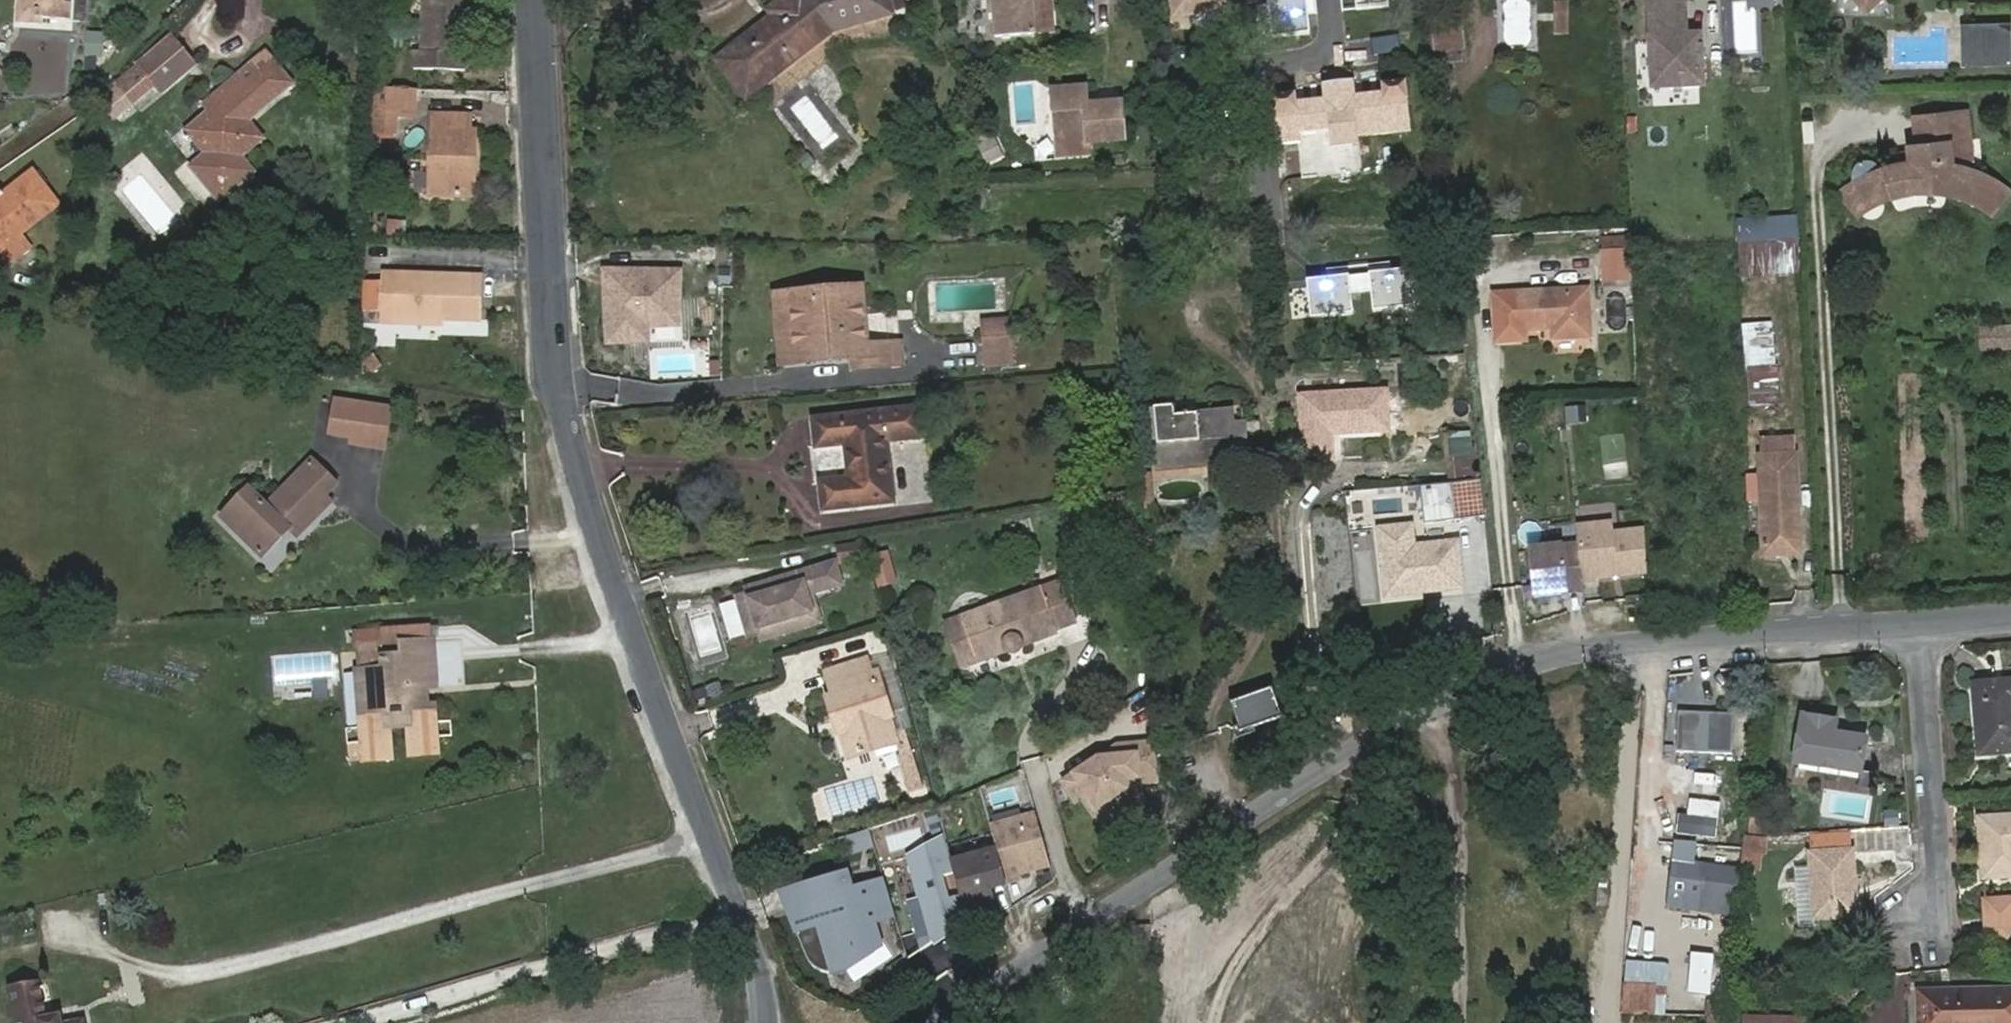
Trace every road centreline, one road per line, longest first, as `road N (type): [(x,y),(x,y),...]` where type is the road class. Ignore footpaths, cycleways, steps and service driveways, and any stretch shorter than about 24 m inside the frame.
road 1 (residential): [(941,1022),(1474,681),(1621,648),(1915,622)]
road 2 (residential): [(764,1022),(767,1000),(554,390),(535,0)]
road 3 (track): [(1347,762),(1365,801),(1357,833),(1296,890),(1231,970),(1215,1022)]
road 4 (track): [(1415,721),(1452,764),(1460,1022)]
road 5 (residential): [(1915,622),(1934,892),(1915,931)]

